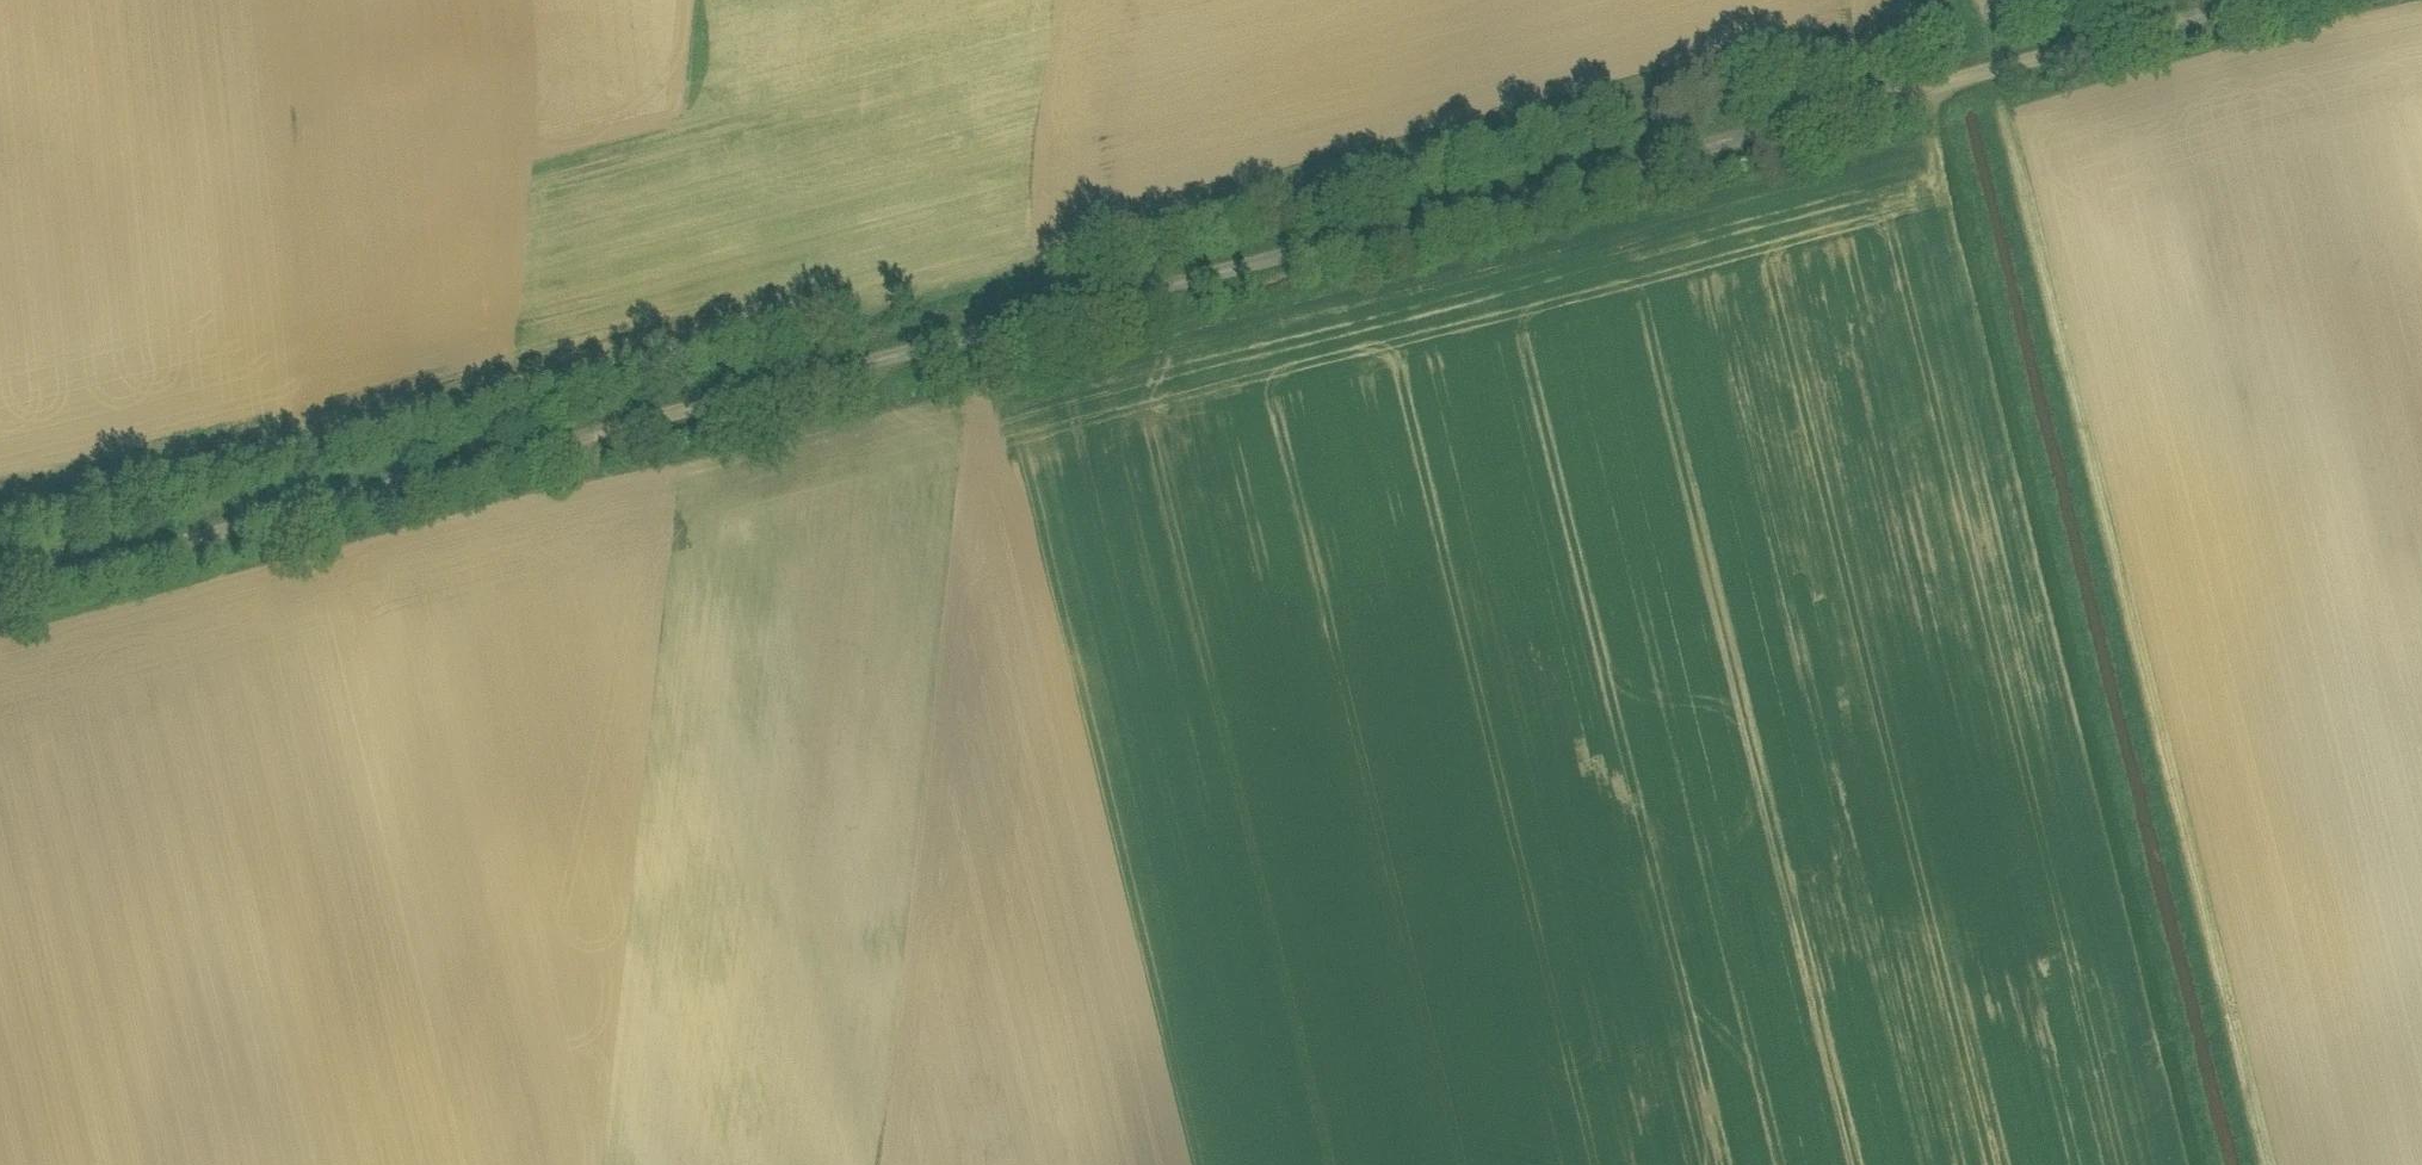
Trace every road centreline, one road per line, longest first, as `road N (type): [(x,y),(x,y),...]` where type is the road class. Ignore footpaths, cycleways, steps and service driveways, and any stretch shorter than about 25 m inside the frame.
road 1 (unclassified): [(2299,0),(0,603)]

